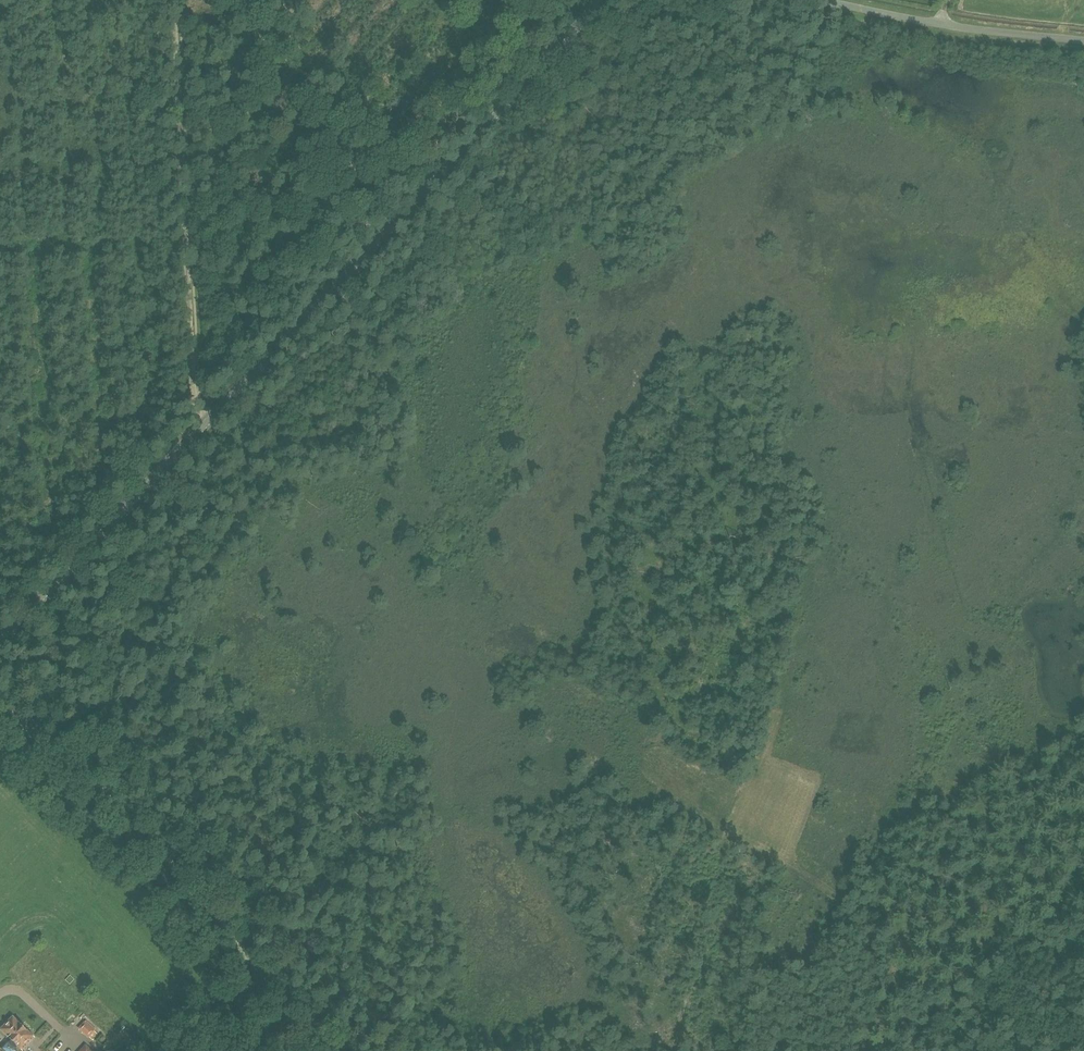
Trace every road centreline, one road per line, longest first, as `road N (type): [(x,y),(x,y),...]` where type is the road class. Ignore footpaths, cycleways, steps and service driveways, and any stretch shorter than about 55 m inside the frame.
road 1 (tertiary): [(0,641),(604,0)]
road 2 (track): [(0,707),(110,795),(344,1050)]
road 3 (track): [(173,0),(197,407)]
road 4 (unclassified): [(1083,42),(941,26),(814,0)]

